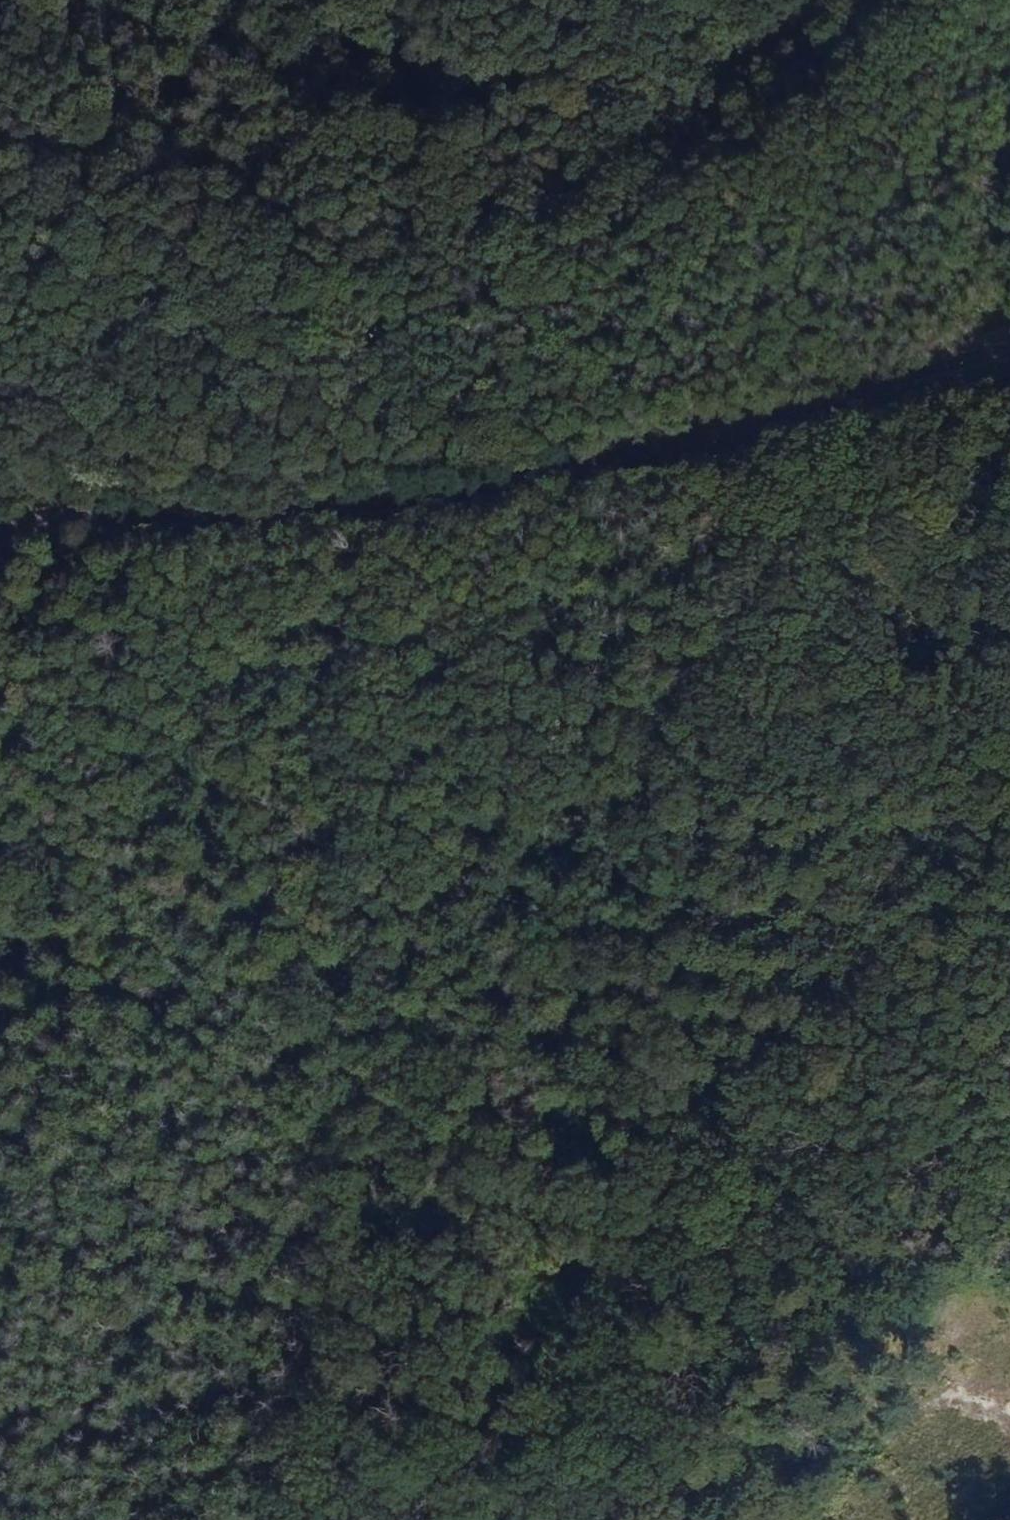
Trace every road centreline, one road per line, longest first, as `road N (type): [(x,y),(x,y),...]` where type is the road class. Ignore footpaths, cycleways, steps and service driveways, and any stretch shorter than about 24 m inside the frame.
road 1 (secondary): [(1009,372),(446,501),(128,520),(0,540)]
road 2 (track): [(705,1519),(792,1446),(858,1406)]

